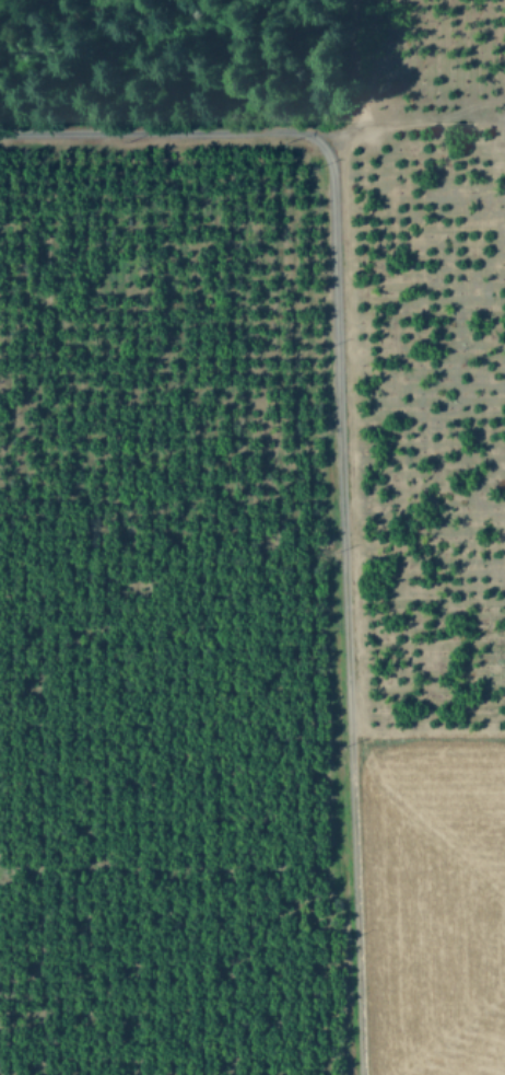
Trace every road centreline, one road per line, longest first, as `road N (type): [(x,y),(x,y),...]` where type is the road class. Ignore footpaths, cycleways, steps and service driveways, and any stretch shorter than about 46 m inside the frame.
road 1 (residential): [(0,139),(279,134),(308,137),(329,158),(358,1074)]
road 2 (track): [(308,137),(377,125),(504,124)]
road 3 (track): [(504,737),(348,739)]

